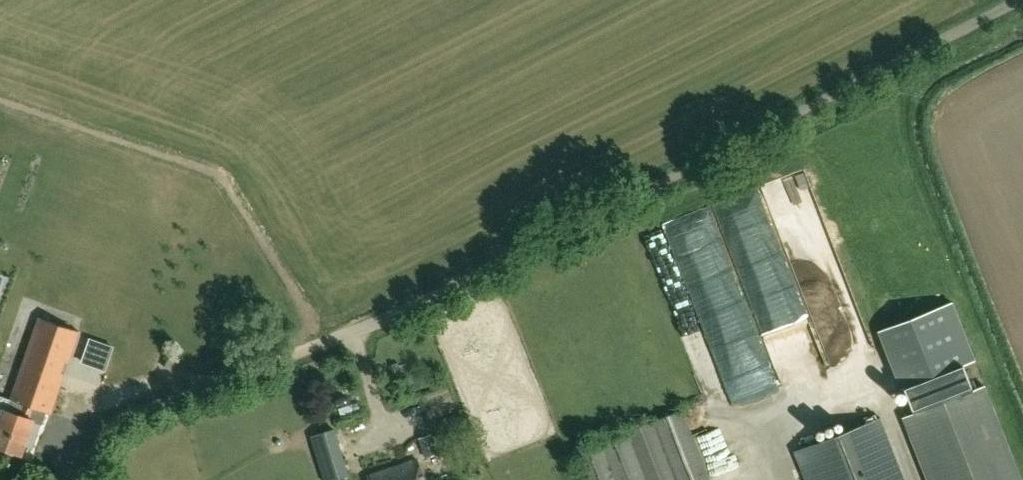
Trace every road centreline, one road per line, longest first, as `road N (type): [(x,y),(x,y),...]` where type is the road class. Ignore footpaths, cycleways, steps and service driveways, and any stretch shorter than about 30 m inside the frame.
road 1 (unclassified): [(71,479),(103,393),(201,383),(383,320),(682,178),(1007,0)]

